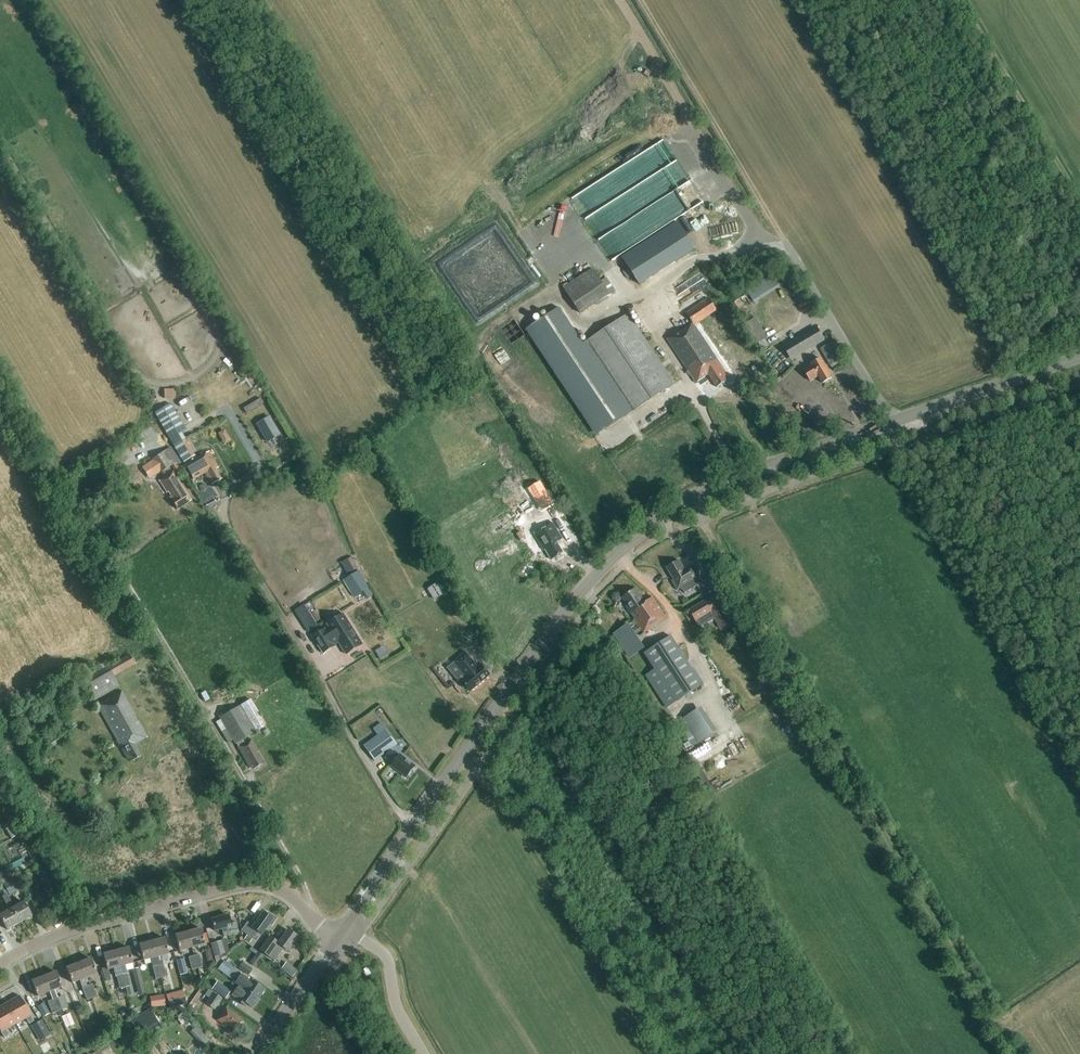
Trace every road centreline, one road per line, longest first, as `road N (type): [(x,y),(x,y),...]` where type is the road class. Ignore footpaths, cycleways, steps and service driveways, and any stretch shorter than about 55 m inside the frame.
road 1 (tertiary): [(408,835),(594,564),(684,503),(1079,357)]
road 2 (unclassified): [(408,835),(215,515),(216,496)]
road 3 (residential): [(0,963),(55,934),(234,886),(280,890),(311,917)]
road 4 (track): [(168,652),(306,890),(311,917)]
road 5 (track): [(788,246),(639,0)]
road 6 (track): [(958,0),(1079,206)]
road 7 (track): [(270,887),(172,717)]
road 8 (residential): [(345,926),(387,961),(399,1014),(423,1053)]
road 9 (track): [(620,0),(677,95),(661,132)]
road 10 (tertiary): [(254,1053),(331,945)]

